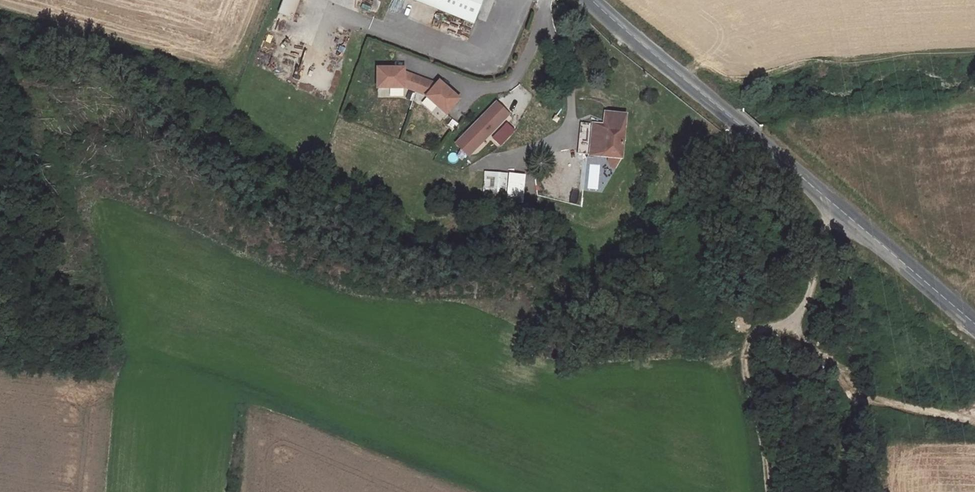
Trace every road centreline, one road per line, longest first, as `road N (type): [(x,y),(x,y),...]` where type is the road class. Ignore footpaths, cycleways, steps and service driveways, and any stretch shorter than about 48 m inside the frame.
road 1 (tertiary): [(974,324),(591,0)]
road 2 (track): [(495,491),(244,393),(186,383),(112,387)]
road 3 (track): [(771,491),(745,346),(762,330),(795,321),(827,229),(842,214)]
road 4 (track): [(795,321),(857,392),(974,423)]

